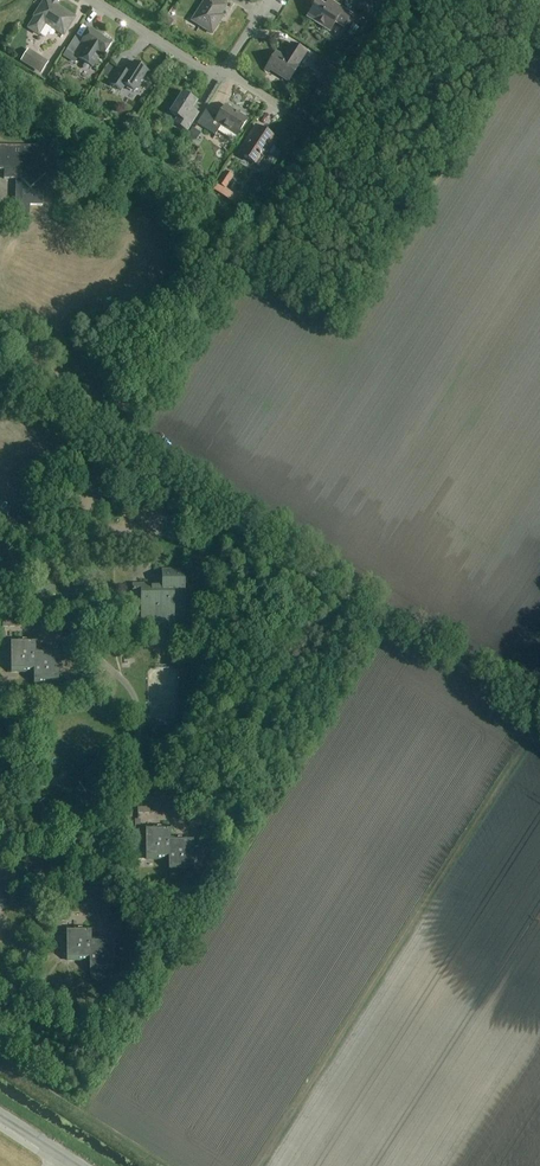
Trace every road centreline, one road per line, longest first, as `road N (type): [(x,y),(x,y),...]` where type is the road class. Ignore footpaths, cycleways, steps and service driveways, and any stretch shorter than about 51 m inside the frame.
road 1 (track): [(539,715),(254,1165)]
road 2 (residential): [(225,67),(200,65),(97,0)]

